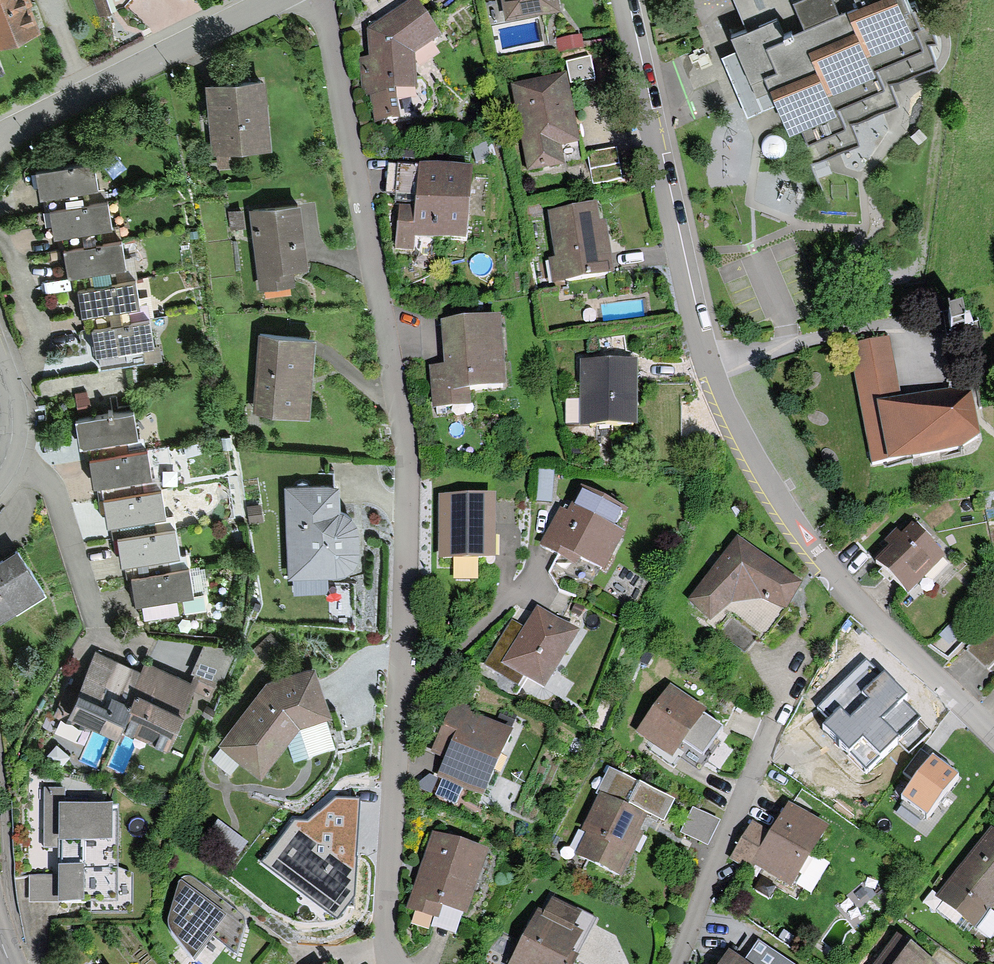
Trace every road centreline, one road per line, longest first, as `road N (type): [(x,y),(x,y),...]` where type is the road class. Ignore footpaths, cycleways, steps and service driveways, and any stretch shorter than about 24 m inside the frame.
road 1 (residential): [(390,963),(384,932),(404,474),(383,310),(320,0)]
road 2 (residential): [(993,737),(851,599),(753,460),(697,336),(623,0)]
road 3 (residential): [(798,660),(670,963)]
road 4 (residential): [(265,0),(0,129)]
road 5 (residential): [(0,352),(13,401),(0,472)]

